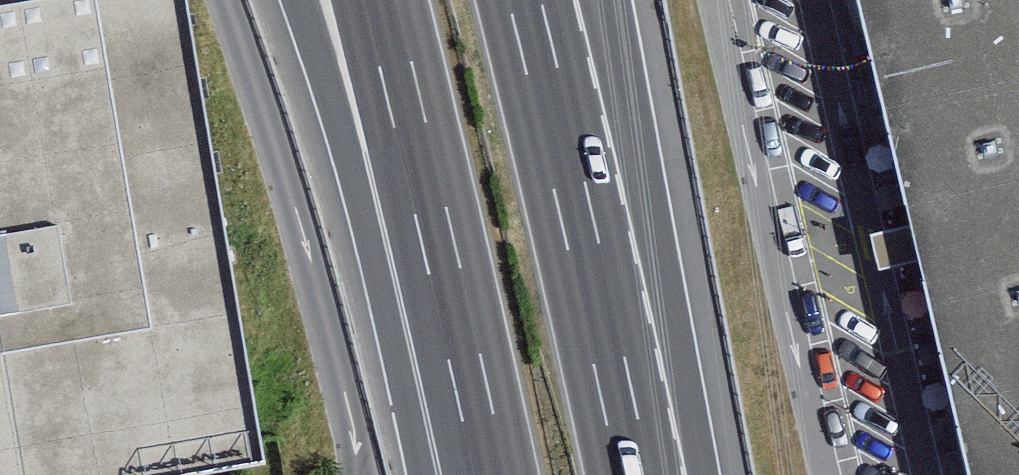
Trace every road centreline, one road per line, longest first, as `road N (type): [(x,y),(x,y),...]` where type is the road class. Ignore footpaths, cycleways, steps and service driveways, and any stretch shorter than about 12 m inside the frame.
road 1 (motorway): [(300,0),(483,474)]
road 2 (motorway): [(379,0),(490,474)]
road 3 (motorway): [(634,474),(525,0)]
road 4 (motorway): [(639,474),(576,0)]

